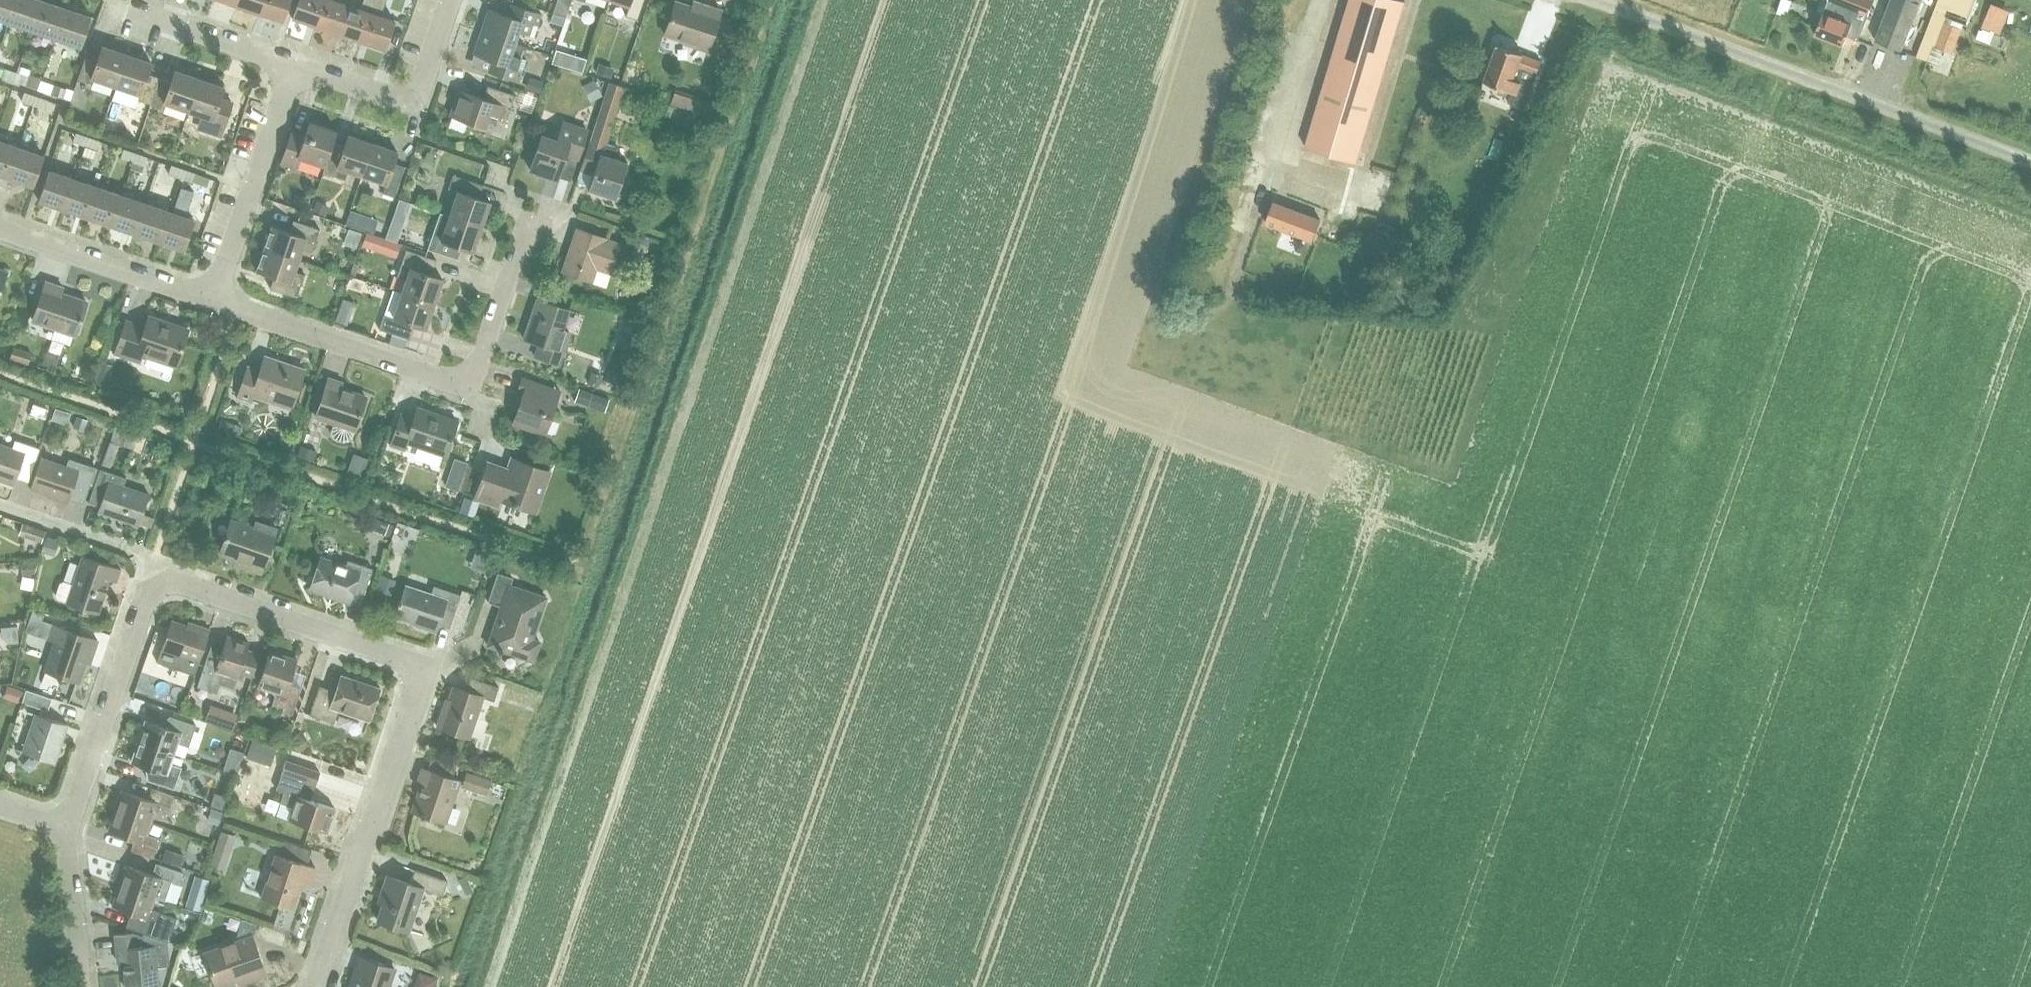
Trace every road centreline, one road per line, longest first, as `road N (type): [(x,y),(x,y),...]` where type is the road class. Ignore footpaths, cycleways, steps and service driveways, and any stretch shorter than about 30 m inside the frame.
road 1 (residential): [(159,582),(427,668),(319,986)]
road 2 (unclassified): [(2030,165),(1588,0)]
road 3 (residential): [(533,220),(475,388),(218,297)]
road 4 (residential): [(69,828),(159,582)]
road 5 (residential): [(218,297),(297,61)]
road 6 (residential): [(297,61),(417,100),(452,0)]
road 7 (residential): [(218,297),(0,225)]
road 8 (residential): [(0,505),(137,555),(159,582)]
road 9 (residential): [(135,8),(297,61)]
road 10 (residential): [(90,986),(69,828)]

